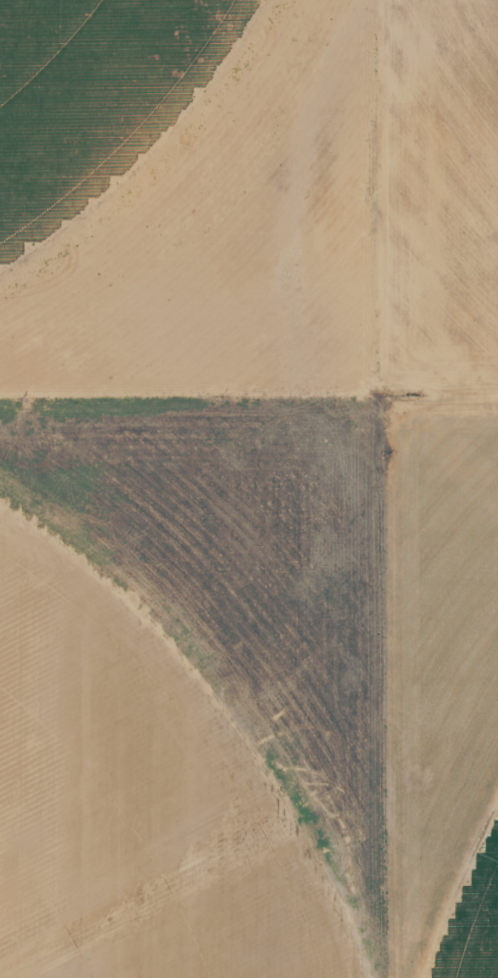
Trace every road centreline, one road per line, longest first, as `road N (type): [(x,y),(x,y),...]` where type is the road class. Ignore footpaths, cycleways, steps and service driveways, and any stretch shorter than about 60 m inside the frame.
road 1 (residential): [(0,423),(497,417)]

